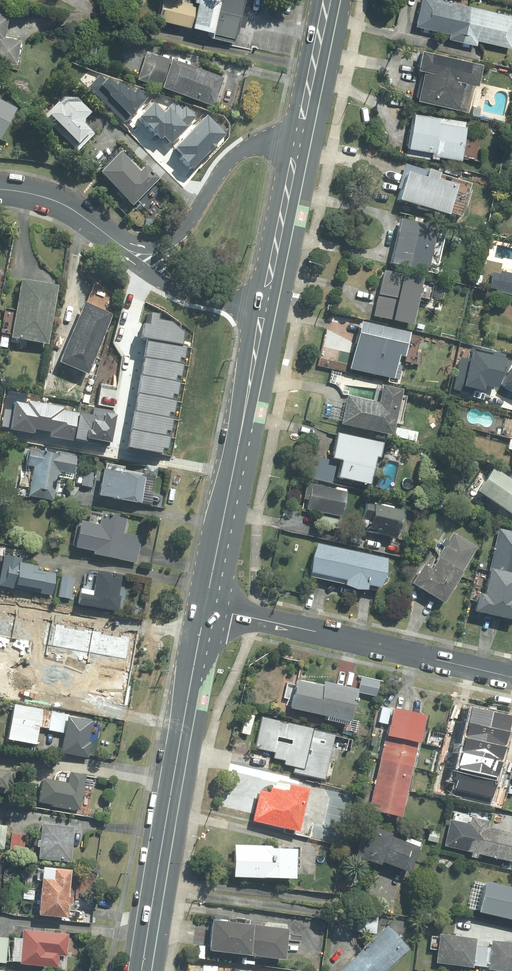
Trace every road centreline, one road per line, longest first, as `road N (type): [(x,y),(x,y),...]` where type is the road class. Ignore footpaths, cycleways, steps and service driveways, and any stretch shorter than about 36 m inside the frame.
road 1 (primary): [(142,970),(206,609)]
road 2 (residential): [(511,678),(206,609)]
road 3 (primary): [(206,609),(264,315)]
road 4 (residential): [(121,246),(161,247),(181,236),(219,173),(244,150),(297,150)]
road 5 (primary): [(264,315),(297,150)]
road 6 (residential): [(264,315),(176,288),(121,246)]
road 7 (primary): [(297,150),(327,0)]
road 8 (residential): [(121,246),(59,203),(0,190)]

